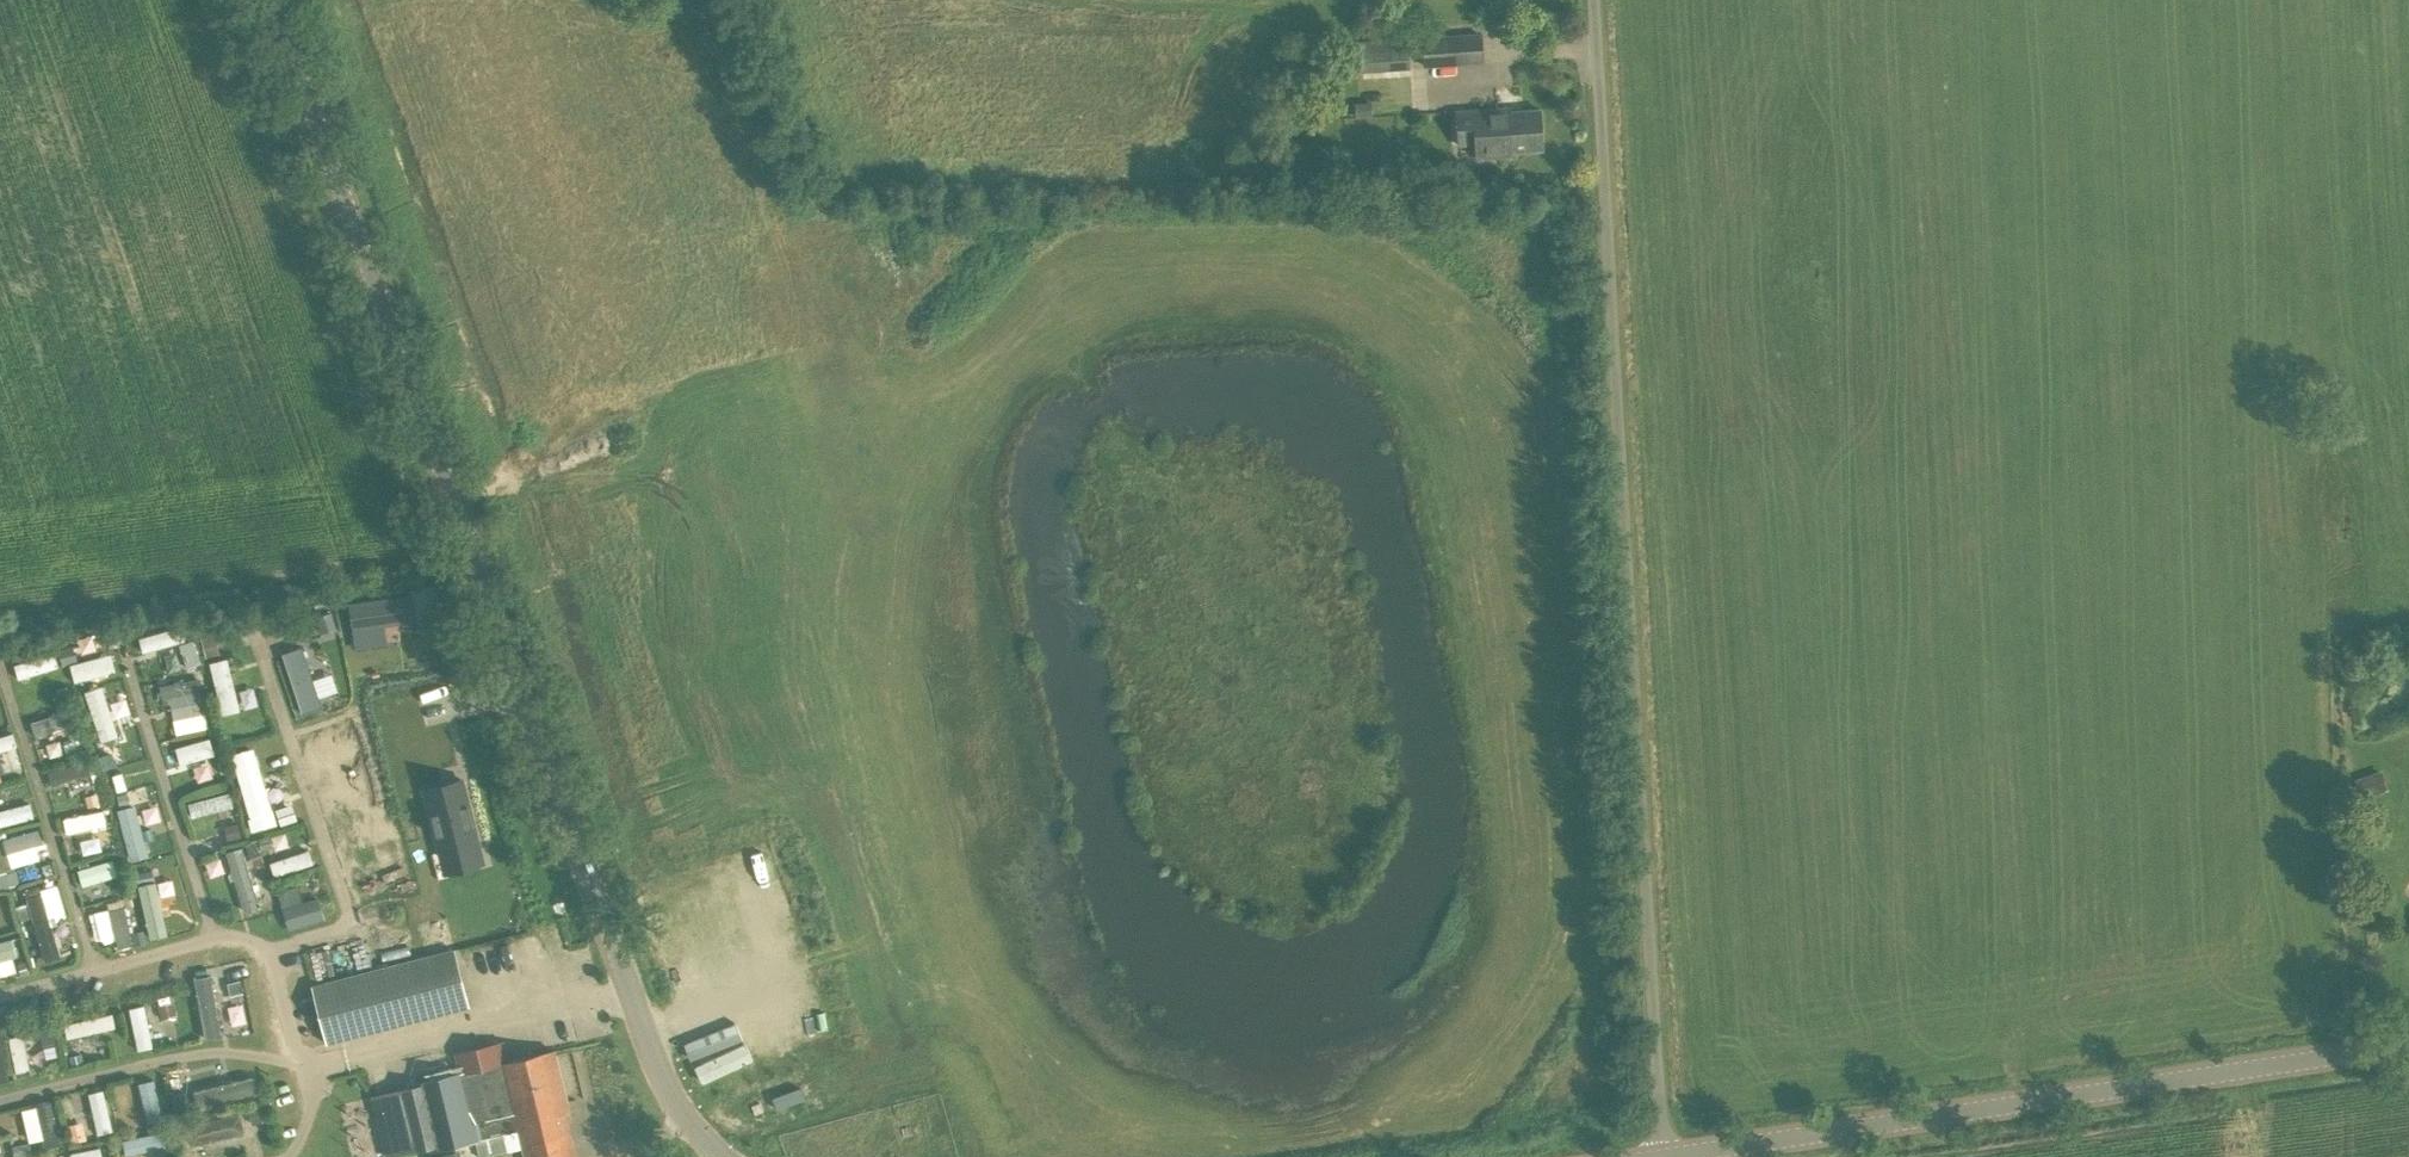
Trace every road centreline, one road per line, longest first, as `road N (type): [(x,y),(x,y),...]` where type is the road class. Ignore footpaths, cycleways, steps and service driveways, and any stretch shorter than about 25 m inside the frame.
road 1 (tertiary): [(723,1156),(687,1120),(625,989),(268,0)]
road 2 (unclassified): [(1663,1156),(1596,0)]
road 3 (secondary): [(1663,1156),(2408,1046)]

